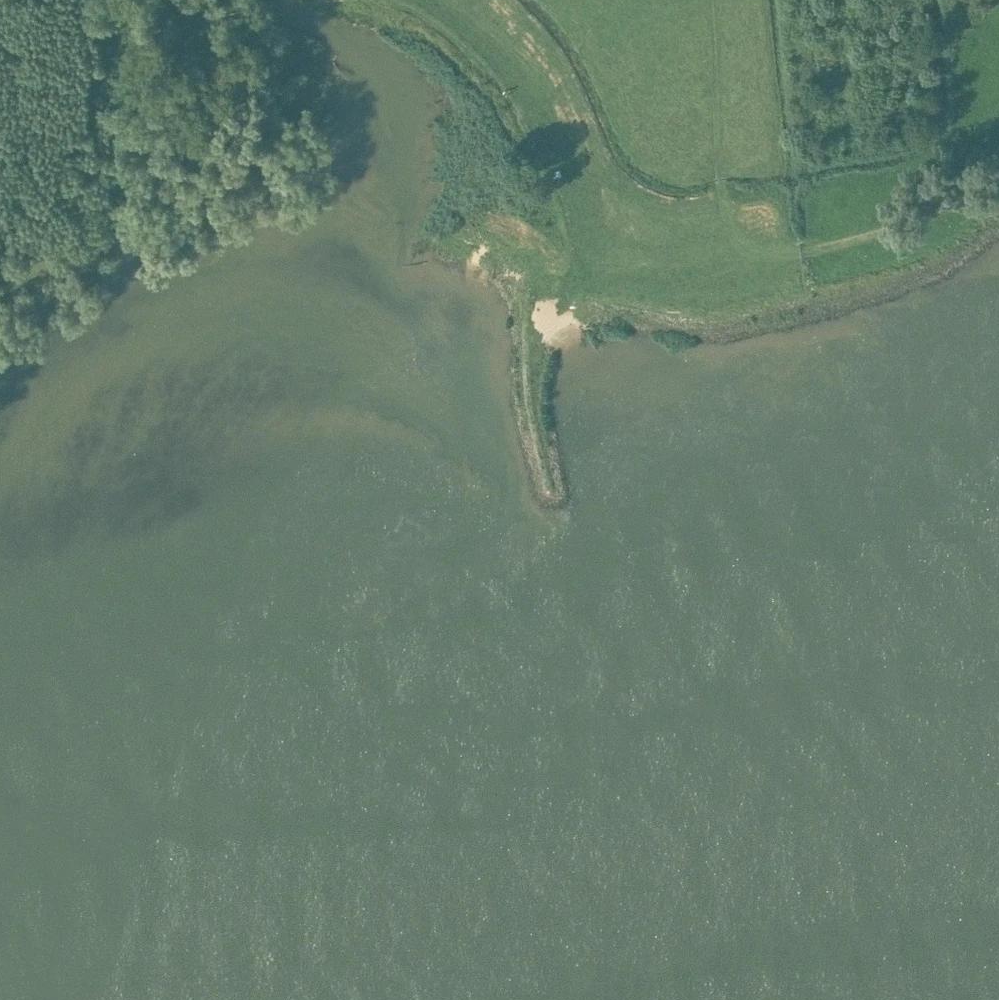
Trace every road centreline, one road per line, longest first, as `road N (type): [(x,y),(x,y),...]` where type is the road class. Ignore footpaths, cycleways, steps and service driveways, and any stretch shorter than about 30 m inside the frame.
road 1 (track): [(800,255),(942,211),(975,186),(998,153)]

